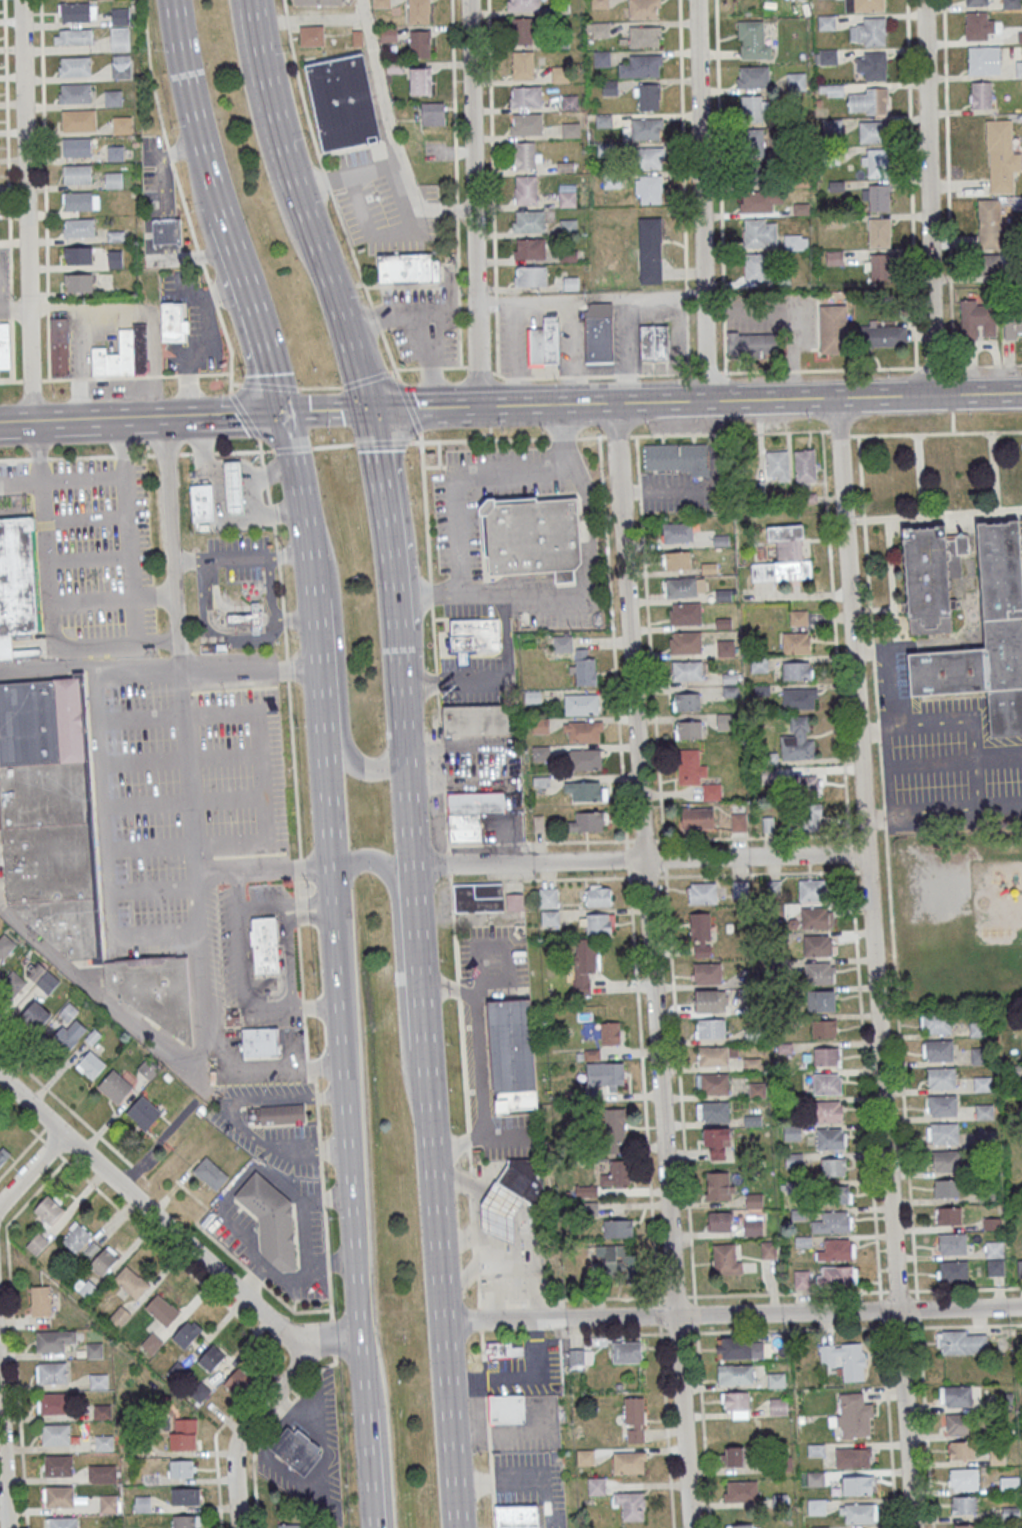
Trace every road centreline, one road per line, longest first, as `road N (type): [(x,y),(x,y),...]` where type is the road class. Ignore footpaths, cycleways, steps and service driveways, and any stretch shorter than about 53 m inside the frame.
road 1 (residential): [(913,1527),(835,398)]
road 2 (residential): [(690,1527),(613,403)]
road 3 (residential): [(1021,1306),(443,1322)]
road 4 (primary): [(331,839),(361,1337)]
road 5 (primary): [(457,1527),(425,1053)]
road 6 (residential): [(866,854),(412,864)]
road 7 (residential): [(31,423),(21,0)]
road 8 (residential): [(478,406),(468,0)]
road 9 (residential): [(706,401),(696,0)]
road 10 (residential): [(932,395),(924,0)]
road 11 (residential): [(361,1337),(284,1332),(63,1134)]
road 12 (secondary): [(1021,393),(706,401)]
road 13 (primary): [(429,1111),(405,1065),(391,878),(375,857),(333,872)]
road 14 (primary): [(324,262),(296,238),(284,210),(248,85),(234,0)]
road 15 (residential): [(473,210),(422,214),(387,112),(363,0)]
road 16 (residential): [(164,419),(178,653)]
road 17 (residential): [(475,298),(703,292)]
road 18 (primary): [(374,411),(300,196)]
road 19 (primary): [(174,0),(183,66),(226,219)]
road 20 (residential): [(325,1339),(237,1442),(239,1527)]
road 21 (primary): [(398,628),(374,411)]
road 22 (primary): [(226,219),(285,415)]
road 23 (secondary): [(706,401),(504,406)]
road 24 (primary): [(300,196),(254,0)]
road 25 (primary): [(425,1053),(412,864)]
road 26 (primary): [(285,415),(314,600)]
road 27 (secondary): [(164,419),(0,424)]
road 28 (secondary): [(504,406),(374,411)]
road 29 (primary): [(314,600),(323,728)]
road 30 (primary): [(367,1407),(390,1527)]
road 31 (secondary): [(285,415),(164,419)]
road 32 (primary): [(367,1407),(376,1527)]
road 33 (residential): [(29,308),(149,305)]

